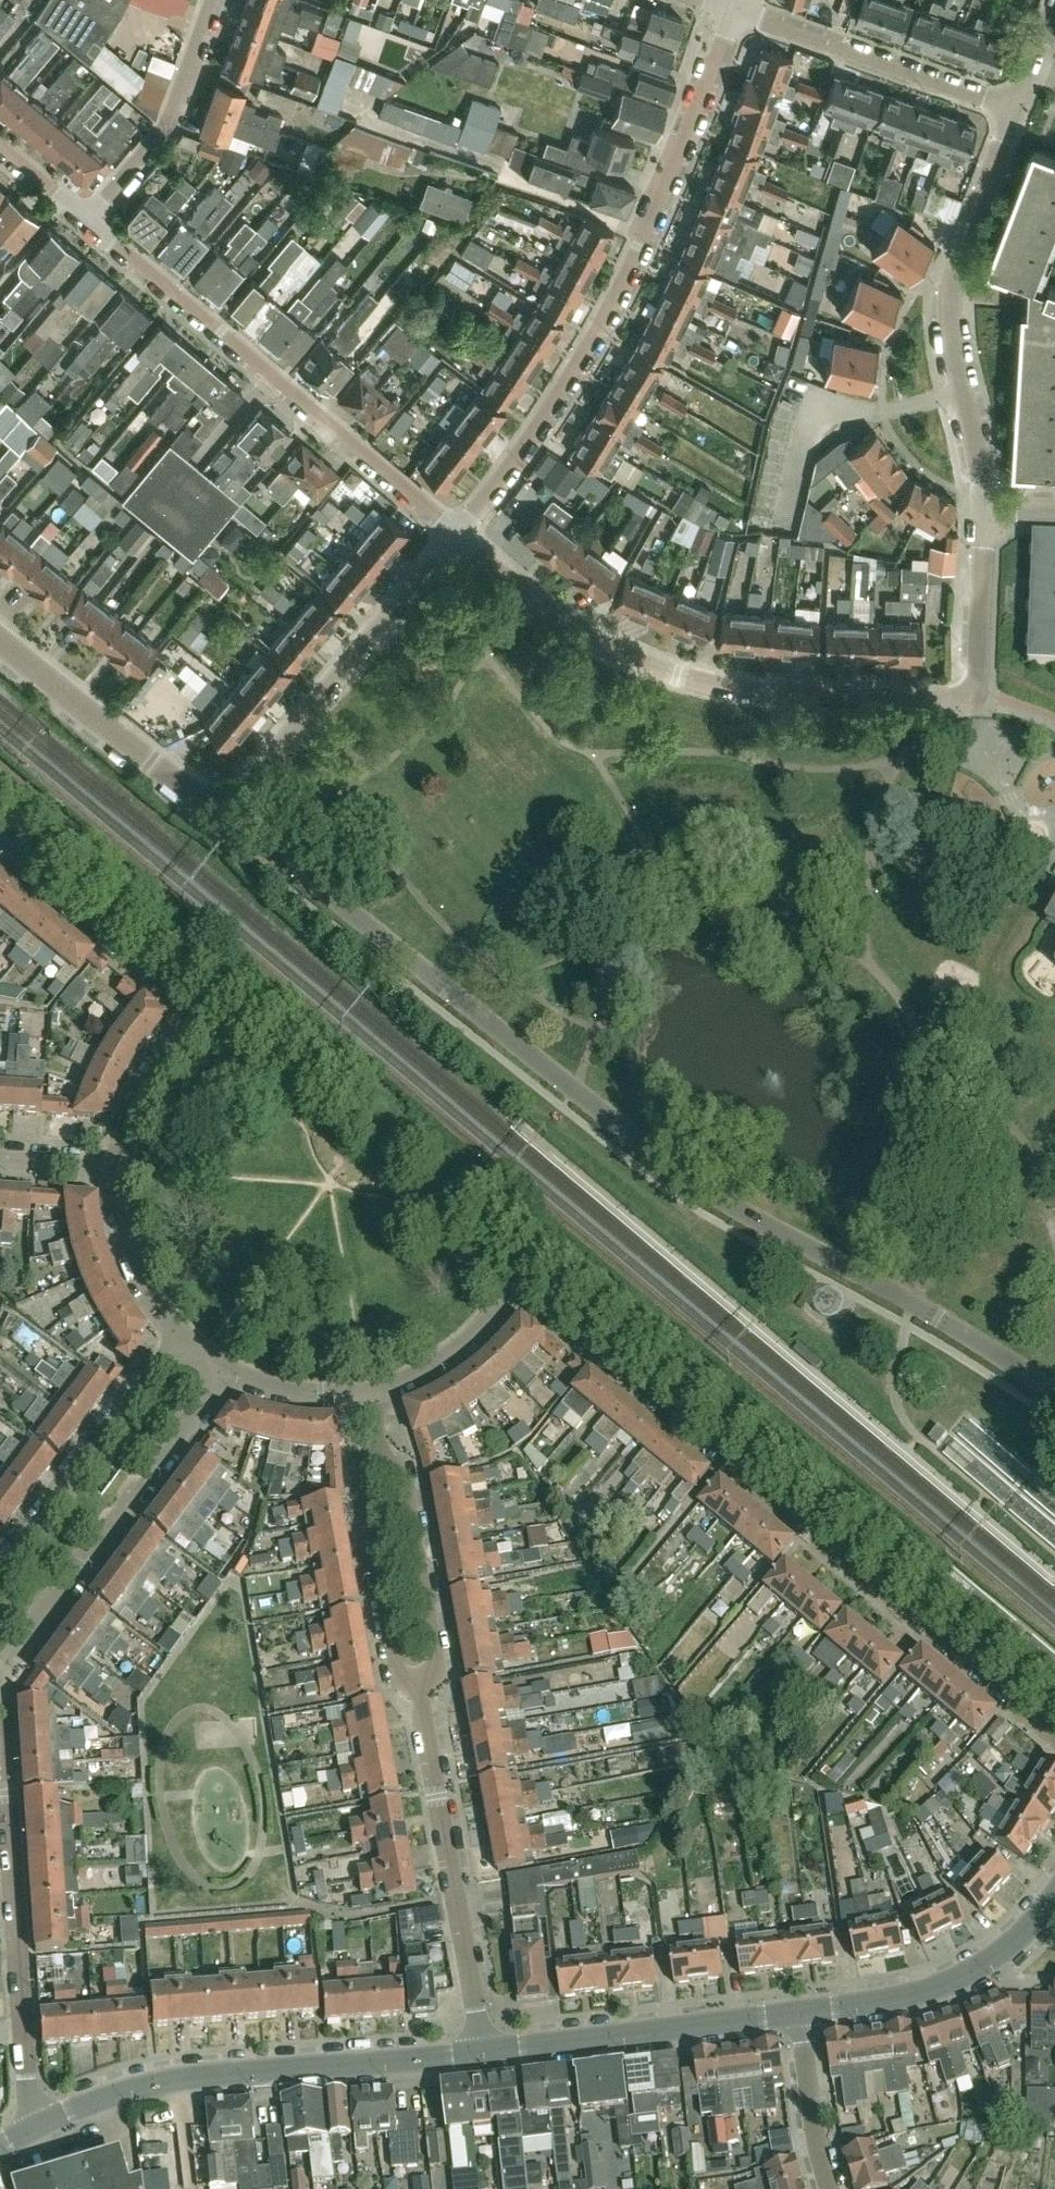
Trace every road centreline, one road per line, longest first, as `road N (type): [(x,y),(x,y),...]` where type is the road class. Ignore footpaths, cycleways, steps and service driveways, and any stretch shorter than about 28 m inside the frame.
road 1 (residential): [(1054,1394),(690,1180),(220,820)]
road 2 (residential): [(1054,1738),(532,1297),(516,1293),(425,1371),(373,1394)]
road 3 (residential): [(458,537),(583,353),(699,106),(727,13)]
road 4 (residential): [(941,705),(754,693),(689,679),(566,618),(458,537)]
road 5 (residential): [(458,537),(88,222)]
road 6 (residential): [(29,2128),(111,2096),(202,2076),(483,2052)]
road 7 (unclassified): [(29,2128),(0,1709)]
road 8 (residential): [(114,1164),(120,1133),(184,1026),(184,1012),(0,852)]
road 9 (unclassified): [(979,516),(947,316),(953,271),(1007,115)]
road 10 (residential): [(483,2052),(416,1681)]
road 11 (residential): [(220,820),(458,537)]
road 12 (residential): [(0,1666),(222,1372)]
road 13 (residential): [(483,2052),(800,2012)]
road 14 (unclassified): [(1007,115),(727,13)]
road 15 (residential): [(800,2012),(906,1996),(961,1976),(1054,1897)]
road 16 (residential): [(220,820),(0,642)]
road 17 (residential): [(172,1331),(0,1551)]
road 18 (residential): [(88,222),(167,120),(212,0)]
road 19 (residential): [(416,1681),(435,1674),(436,1664),(404,1469),(381,1457)]
road 20 (residential): [(381,1457),(358,1477),(393,1671),(416,1681)]
road 21 (unclassified): [(941,705),(965,698),(977,676),(979,516)]
road 22 (residential): [(172,1331),(118,1237),(114,1164)]
road 23 (residential): [(829,2188),(800,2012)]
road 24 (residential): [(373,1394),(298,1397),(222,1372)]

